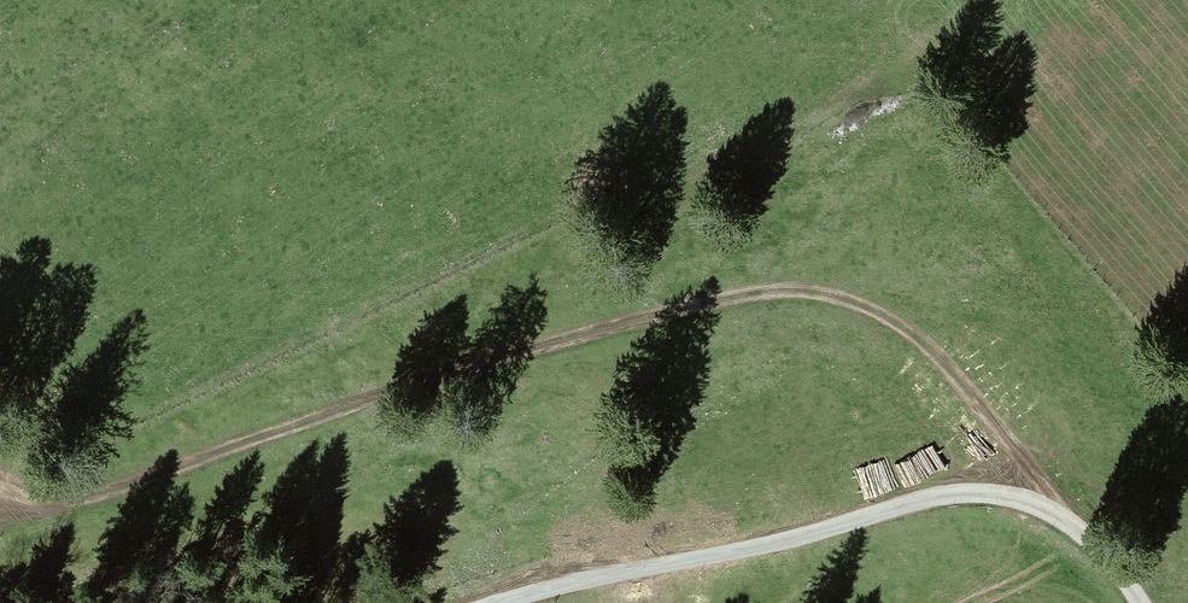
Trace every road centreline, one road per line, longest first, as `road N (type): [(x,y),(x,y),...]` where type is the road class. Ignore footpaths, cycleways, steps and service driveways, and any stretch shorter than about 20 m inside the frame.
road 1 (track): [(1068,519),(1057,495),(968,391),(902,328),(810,295),(762,296),(371,402),(97,503),(39,500),(0,478)]
road 2 (unclassified): [(1138,602),(1068,519),(1024,495),(975,487),(643,558),(487,602)]

